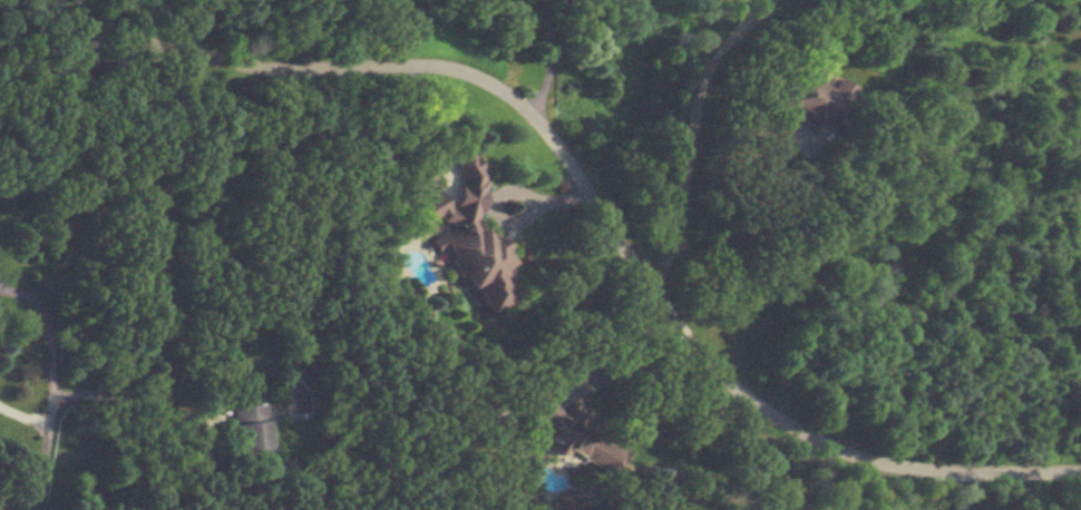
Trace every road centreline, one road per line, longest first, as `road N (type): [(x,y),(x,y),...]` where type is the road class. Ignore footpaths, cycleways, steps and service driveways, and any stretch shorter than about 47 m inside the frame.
road 1 (residential): [(76,49),(137,43),(294,70),(459,69),(515,96),(562,148),(691,346),(740,393),(860,458),(926,470),(1080,473)]
road 2 (residential): [(36,509),(64,399),(167,409)]

